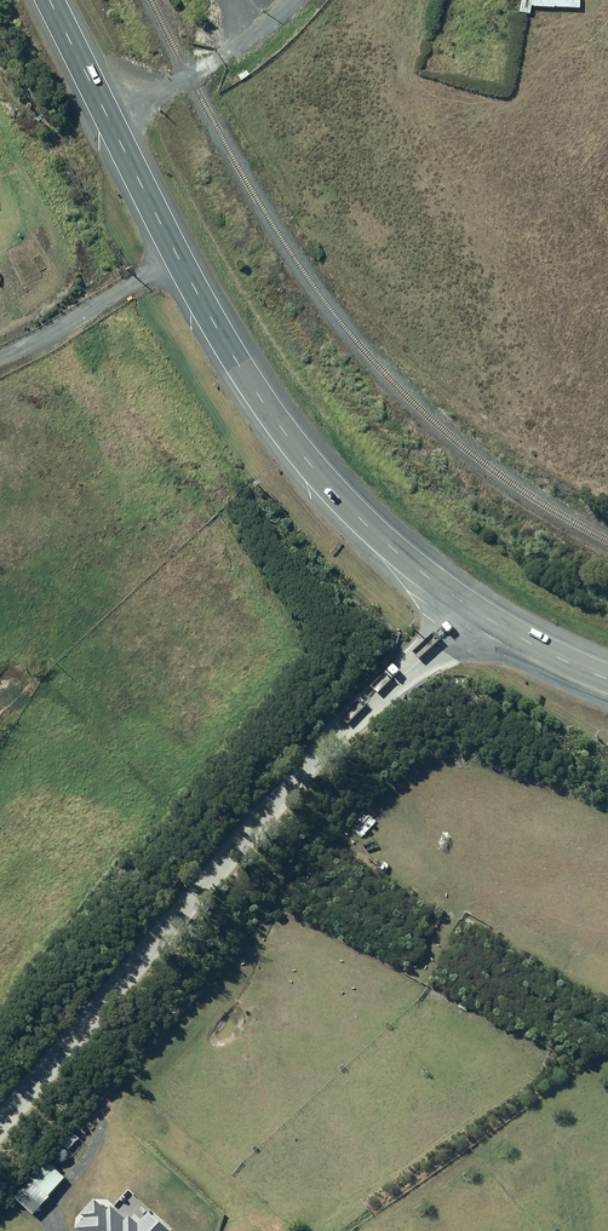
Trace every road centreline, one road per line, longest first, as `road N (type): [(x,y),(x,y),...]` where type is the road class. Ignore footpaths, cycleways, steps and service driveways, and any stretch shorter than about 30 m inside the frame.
road 1 (primary): [(607,679),(469,606),(394,549),(307,461),(214,323),(49,0)]
road 2 (track): [(469,606),(0,1130)]
road 3 (track): [(0,350),(179,258)]

